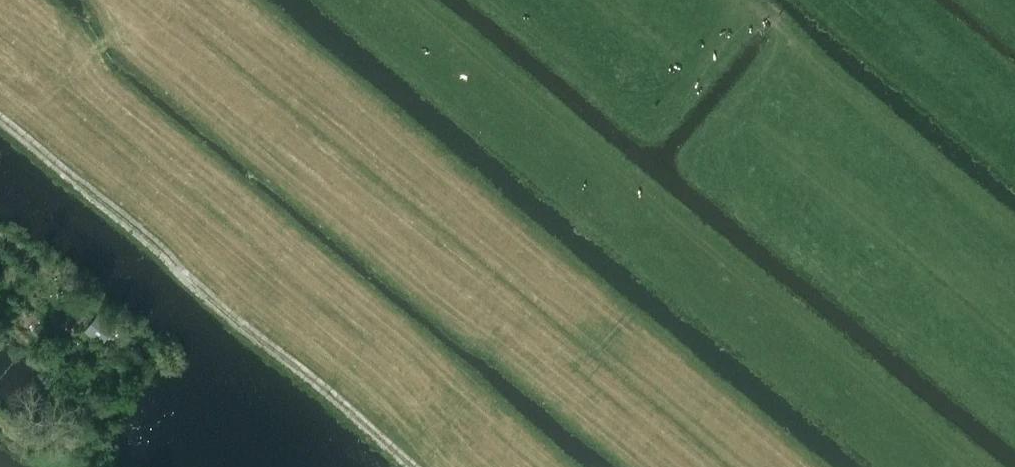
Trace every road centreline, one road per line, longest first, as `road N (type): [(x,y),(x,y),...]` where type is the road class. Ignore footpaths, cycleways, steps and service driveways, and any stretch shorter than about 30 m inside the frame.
road 1 (track): [(411,466),(0,120)]

